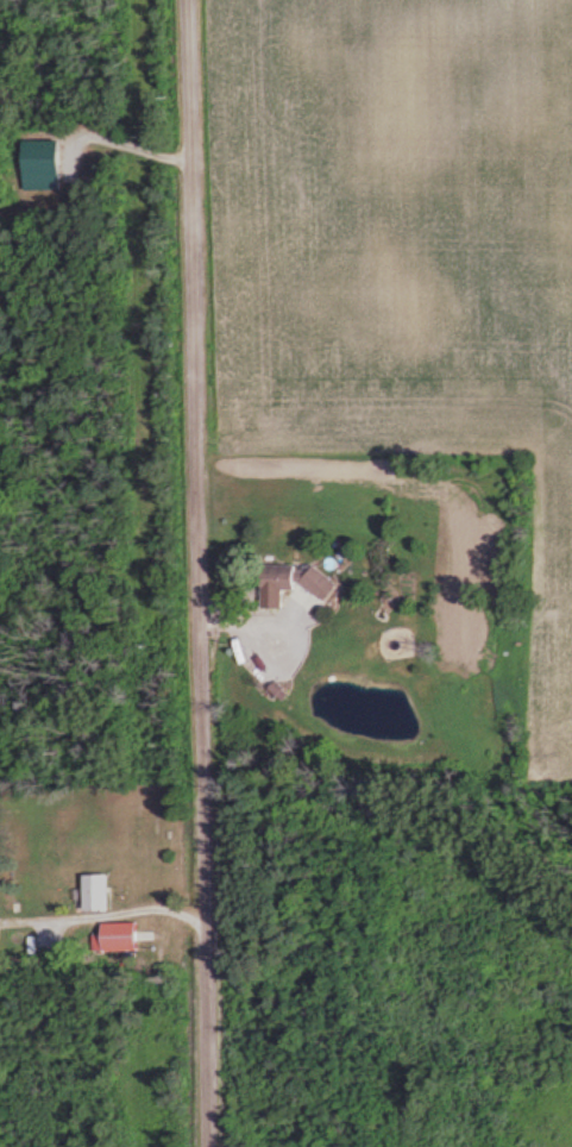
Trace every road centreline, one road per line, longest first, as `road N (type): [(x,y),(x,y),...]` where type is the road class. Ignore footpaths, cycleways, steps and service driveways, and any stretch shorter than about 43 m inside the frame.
road 1 (residential): [(202,1146),(183,0)]

